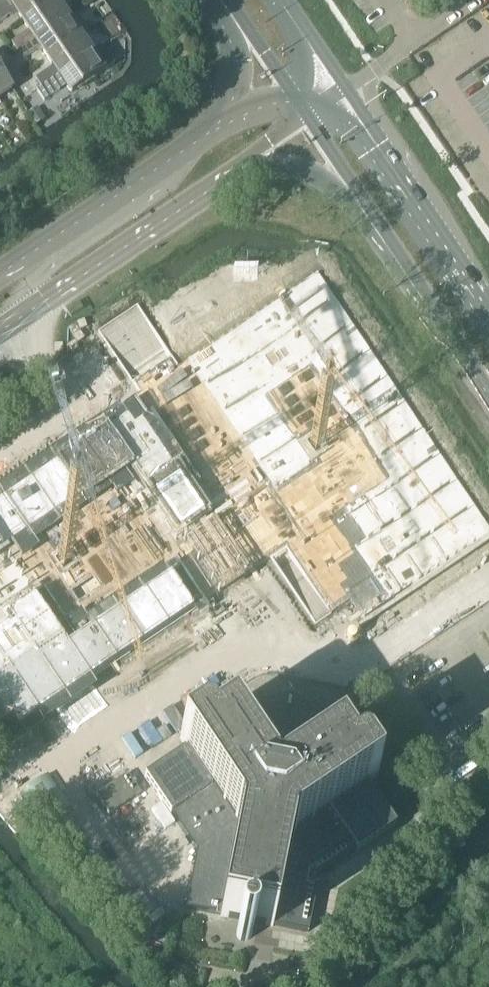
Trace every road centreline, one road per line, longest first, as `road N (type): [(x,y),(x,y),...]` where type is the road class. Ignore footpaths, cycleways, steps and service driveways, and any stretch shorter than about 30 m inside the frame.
road 1 (primary): [(0,334),(249,169)]
road 2 (primary): [(221,126),(0,277)]
road 3 (secondary): [(488,305),(348,98)]
road 4 (secondary): [(360,195),(488,392)]
road 5 (unclassified): [(348,98),(475,0)]

